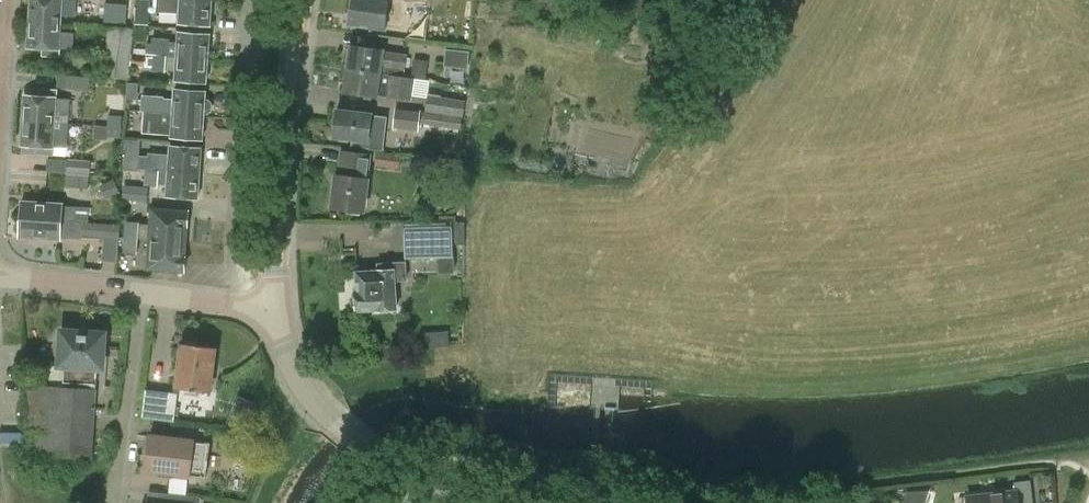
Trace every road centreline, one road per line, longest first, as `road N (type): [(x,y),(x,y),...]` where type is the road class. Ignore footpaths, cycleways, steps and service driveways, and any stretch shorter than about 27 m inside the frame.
road 1 (tertiary): [(497,502),(392,467),(336,423),(296,361),(275,309)]
road 2 (tertiary): [(275,309),(280,156),(300,0)]
road 3 (residential): [(252,0),(227,304)]
road 4 (residential): [(118,502),(143,294)]
road 5 (residential): [(0,277),(143,294)]

